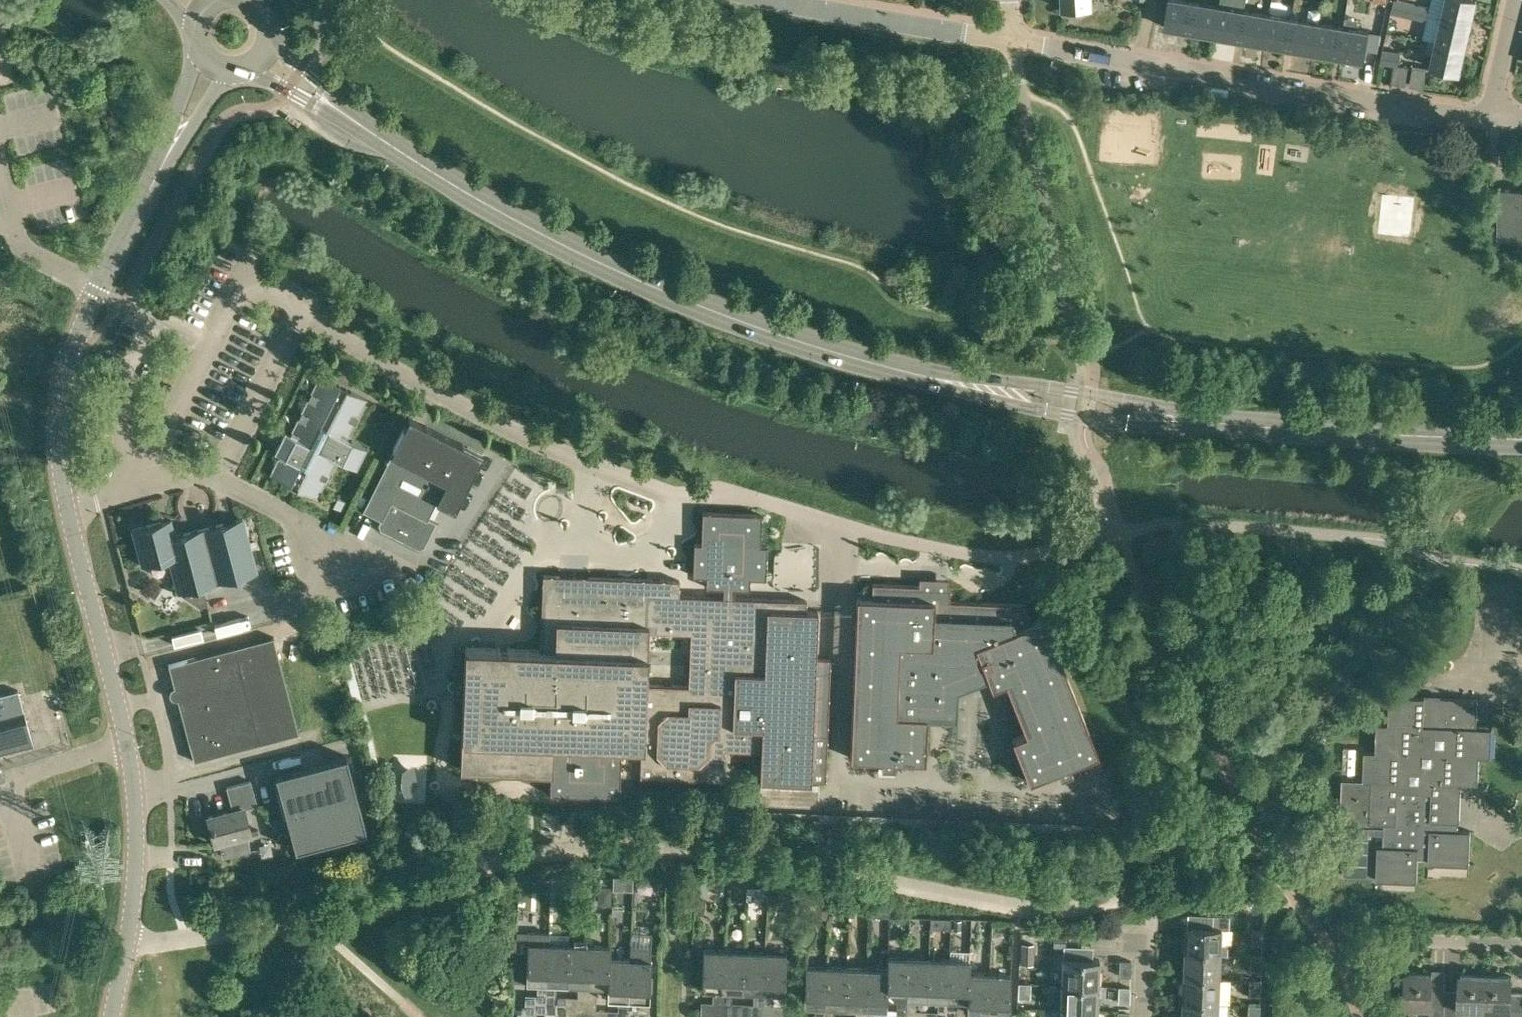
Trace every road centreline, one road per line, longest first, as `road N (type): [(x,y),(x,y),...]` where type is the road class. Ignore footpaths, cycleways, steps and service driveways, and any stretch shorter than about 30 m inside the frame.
road 1 (tertiary): [(1521,435),(1083,413),(884,368),(622,273),(468,195),(272,63)]
road 2 (unclassified): [(111,1016),(136,873),(135,791),(66,509),(61,397),(97,290),(209,75)]
road 3 (residential): [(1007,39),(1492,117)]
road 4 (residential): [(803,0),(1007,39)]
road 5 (residential): [(683,1016),(684,960),(665,919),(665,848)]
road 6 (residential): [(1521,945),(1362,940)]

